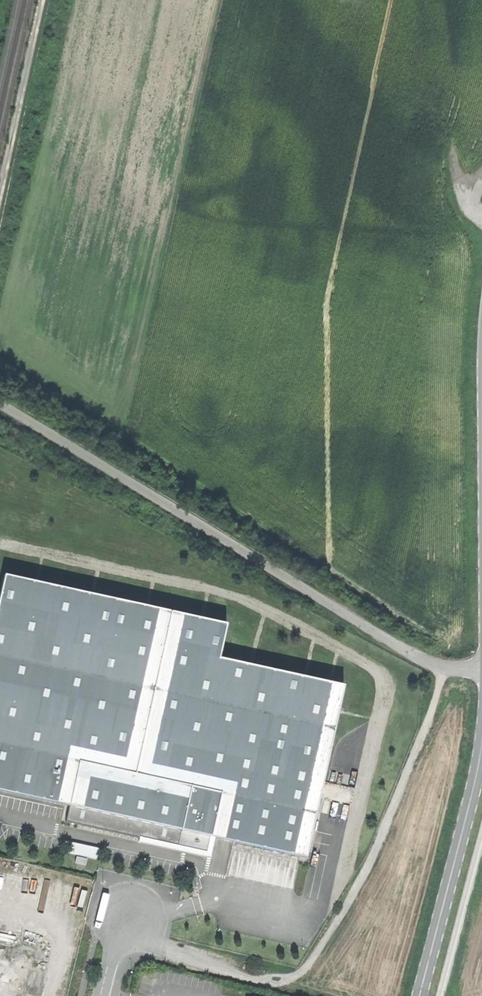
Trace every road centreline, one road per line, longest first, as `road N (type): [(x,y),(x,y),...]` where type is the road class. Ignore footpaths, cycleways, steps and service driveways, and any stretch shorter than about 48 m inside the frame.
road 1 (unclassified): [(481,670),(417,656),(0,402)]
road 2 (track): [(445,666),(380,840),(306,969),(261,980),(114,940)]
road 3 (secondary): [(419,995),(481,745)]
road 4 (track): [(0,188),(41,0)]

